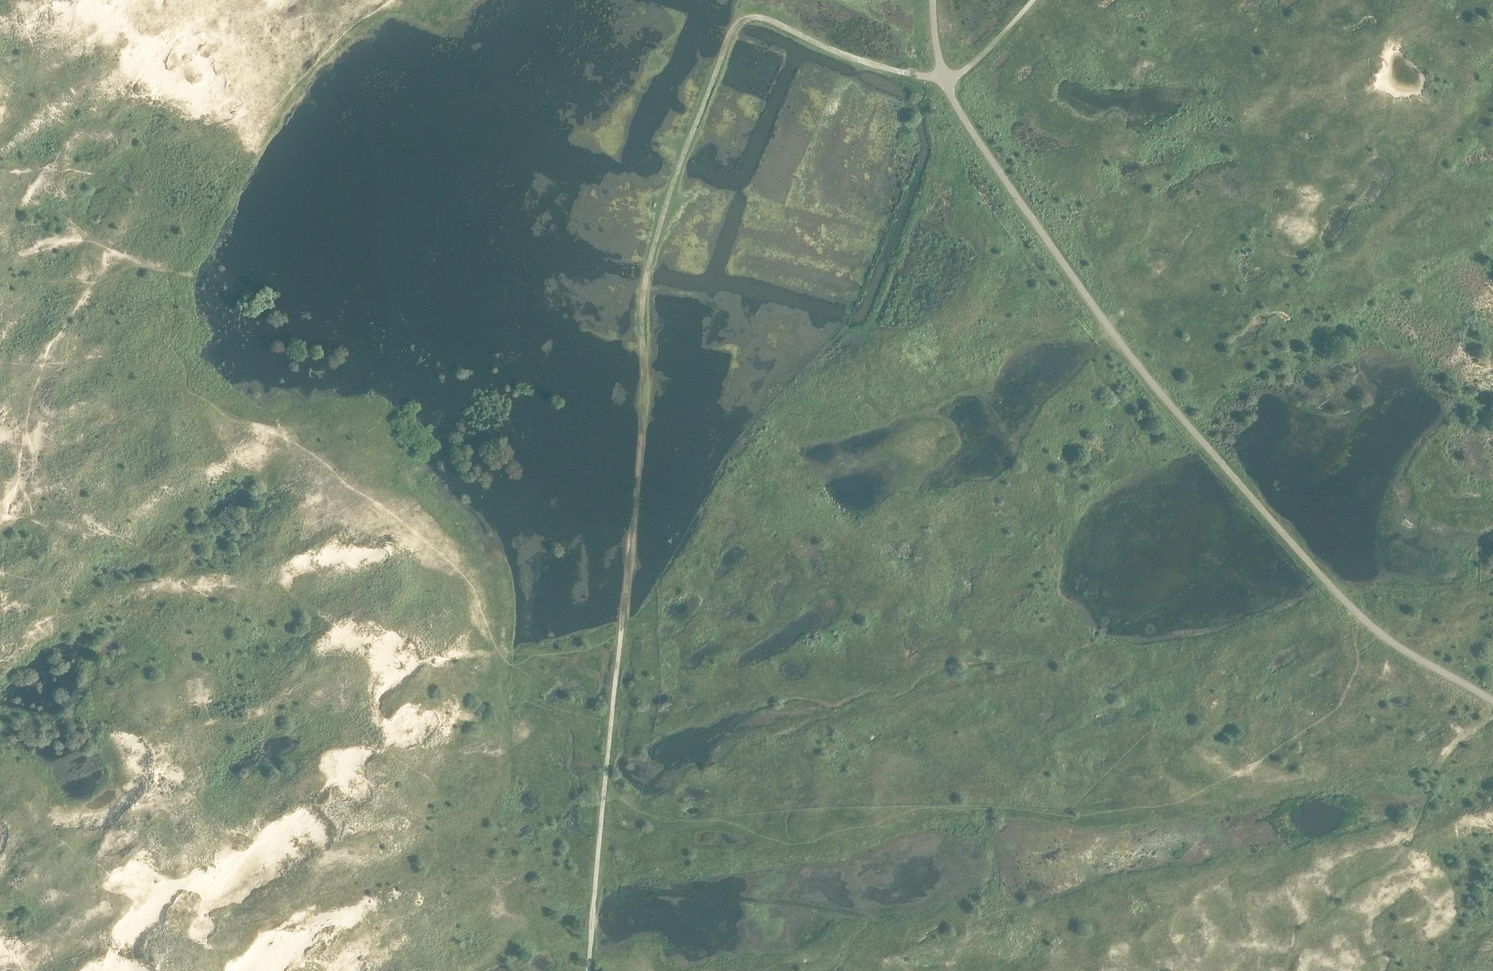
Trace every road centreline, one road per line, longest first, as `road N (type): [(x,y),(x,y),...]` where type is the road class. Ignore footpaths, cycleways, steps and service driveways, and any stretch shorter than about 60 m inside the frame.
road 1 (track): [(588,970),(639,449),(644,289),(685,150),(743,19)]
road 2 (track): [(1492,700),(1365,620),(1190,428),(1106,323),(943,77)]
road 3 (track): [(943,77),(871,64),(763,18),(743,19)]
road 4 (track): [(943,77),(973,64),(1032,0)]

